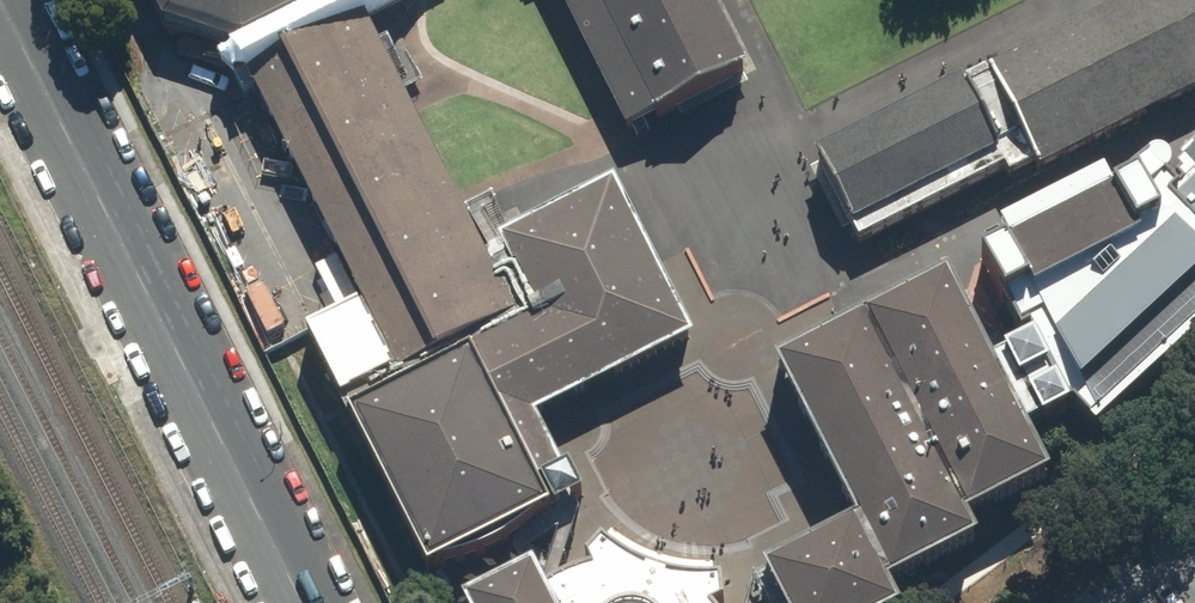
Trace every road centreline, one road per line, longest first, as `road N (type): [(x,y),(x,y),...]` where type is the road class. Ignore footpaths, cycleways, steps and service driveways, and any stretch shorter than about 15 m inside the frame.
road 1 (secondary): [(302,602),(0,7)]

